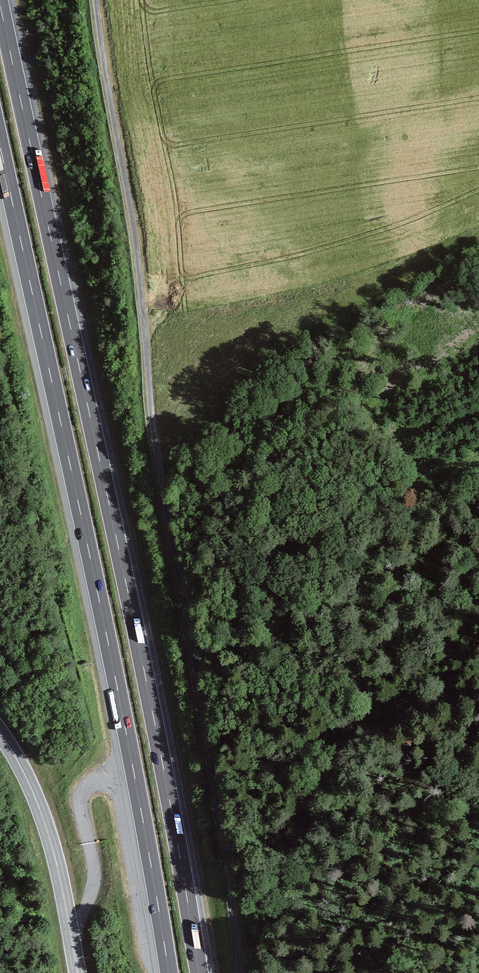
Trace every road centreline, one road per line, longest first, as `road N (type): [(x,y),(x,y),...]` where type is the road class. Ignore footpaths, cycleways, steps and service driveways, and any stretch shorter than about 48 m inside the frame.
road 1 (motorway): [(199,972),(145,676),(0,5)]
road 2 (unclassified): [(250,972),(154,435),(135,239),(96,0)]
road 3 (motorway): [(0,145),(116,682),(169,972)]
road 4 (secondary): [(0,733),(45,823),(78,972)]

